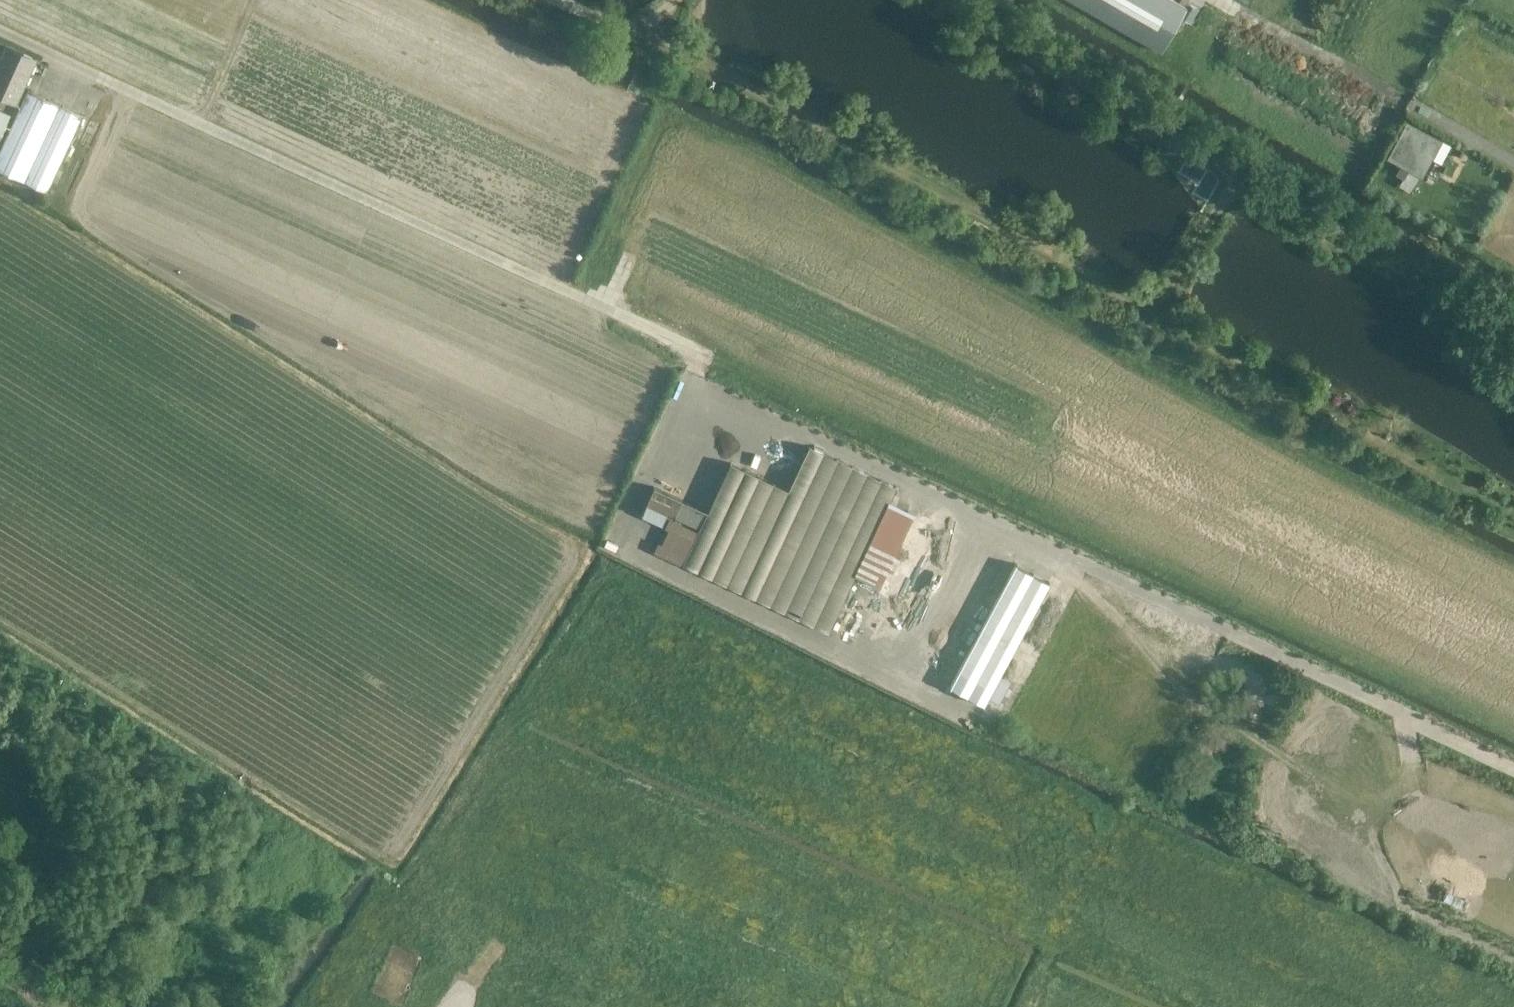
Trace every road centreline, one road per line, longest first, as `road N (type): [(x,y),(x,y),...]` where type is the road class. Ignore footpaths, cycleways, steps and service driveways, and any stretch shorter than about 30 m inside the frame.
road 1 (track): [(1513,765),(1050,543)]

